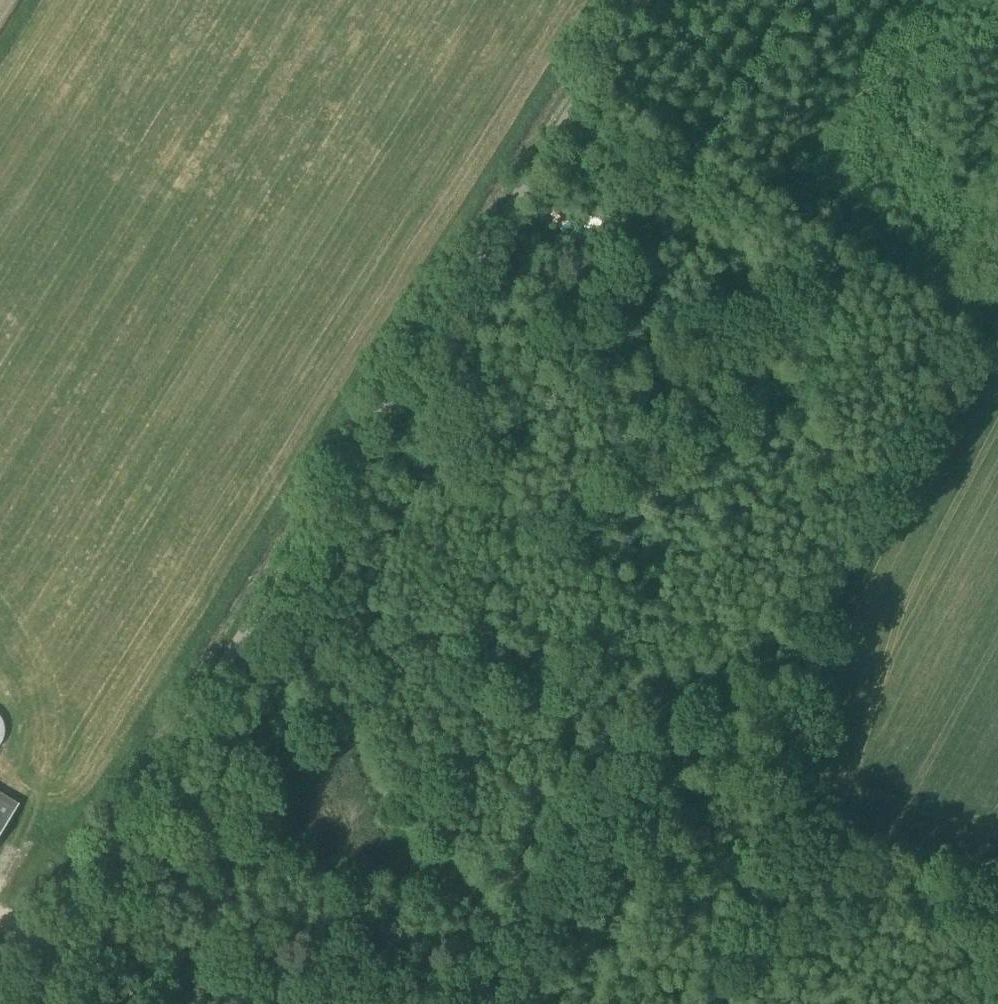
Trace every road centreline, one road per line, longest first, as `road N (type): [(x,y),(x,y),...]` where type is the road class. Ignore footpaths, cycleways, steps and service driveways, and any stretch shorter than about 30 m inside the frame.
road 1 (unclassified): [(50,947),(641,0)]

